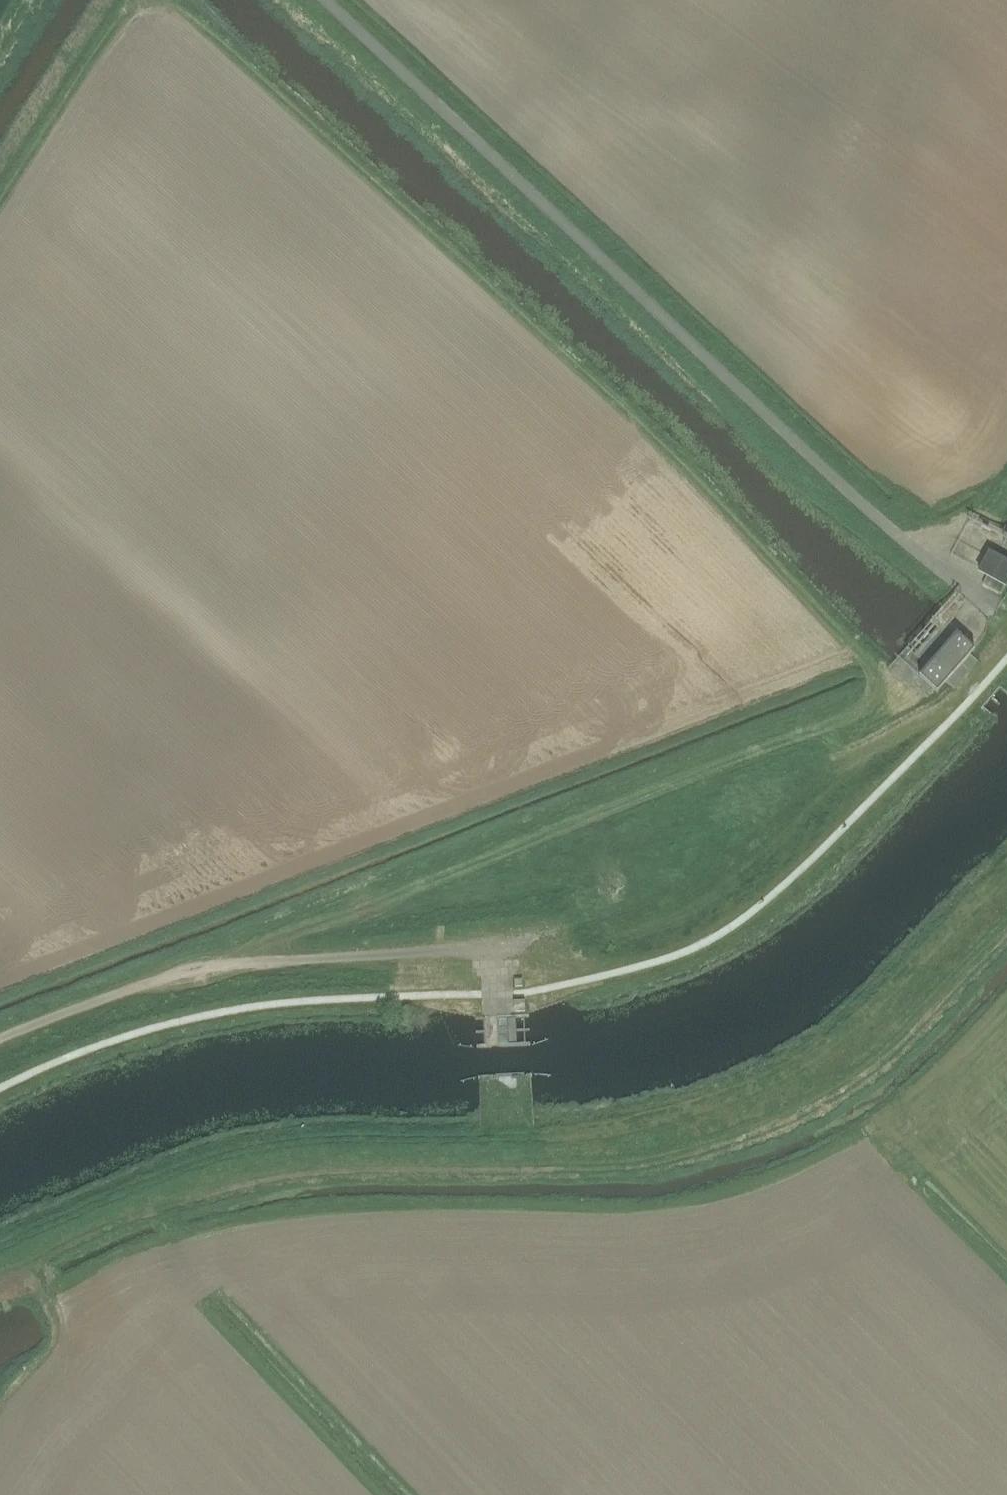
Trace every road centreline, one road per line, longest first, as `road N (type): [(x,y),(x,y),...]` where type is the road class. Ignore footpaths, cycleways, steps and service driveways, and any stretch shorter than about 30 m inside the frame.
road 1 (track): [(0,1040),(184,976),(300,960),(495,949),(497,996)]

